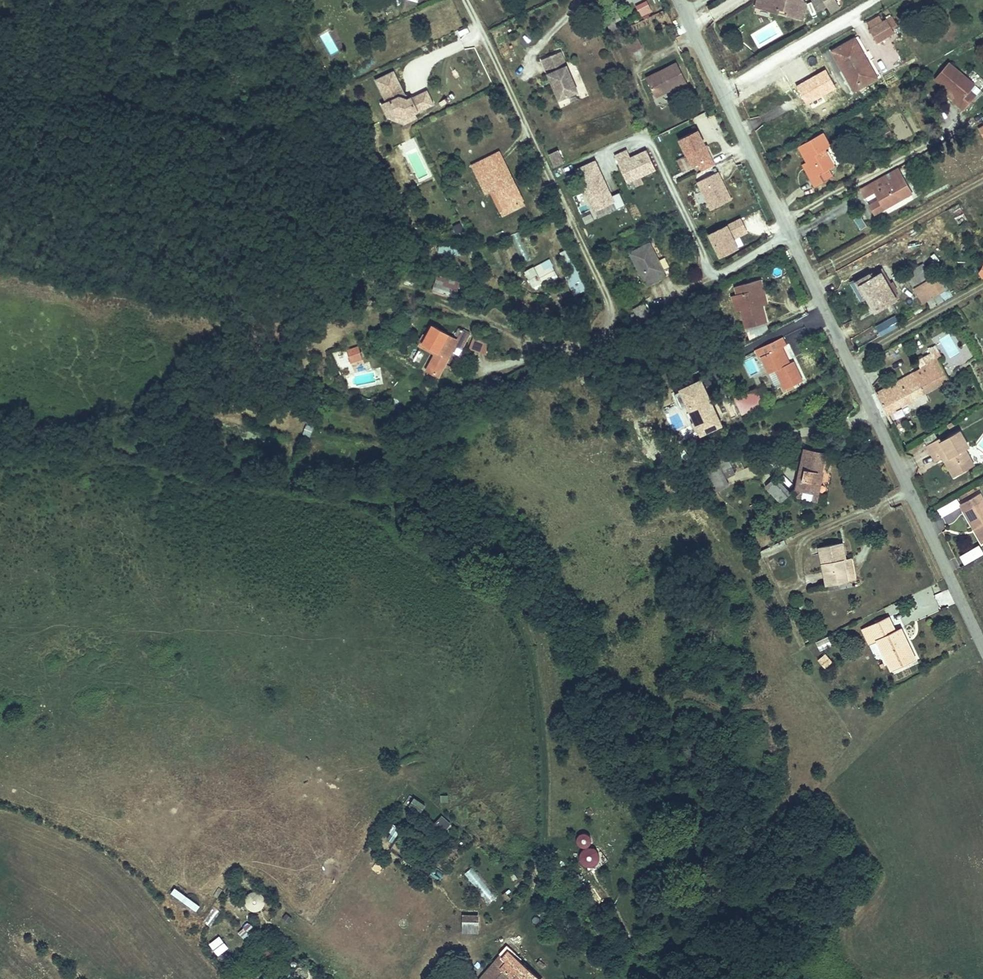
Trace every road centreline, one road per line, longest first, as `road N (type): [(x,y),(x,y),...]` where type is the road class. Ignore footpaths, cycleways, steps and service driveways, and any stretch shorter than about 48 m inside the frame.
road 1 (residential): [(982,632),(679,0)]

